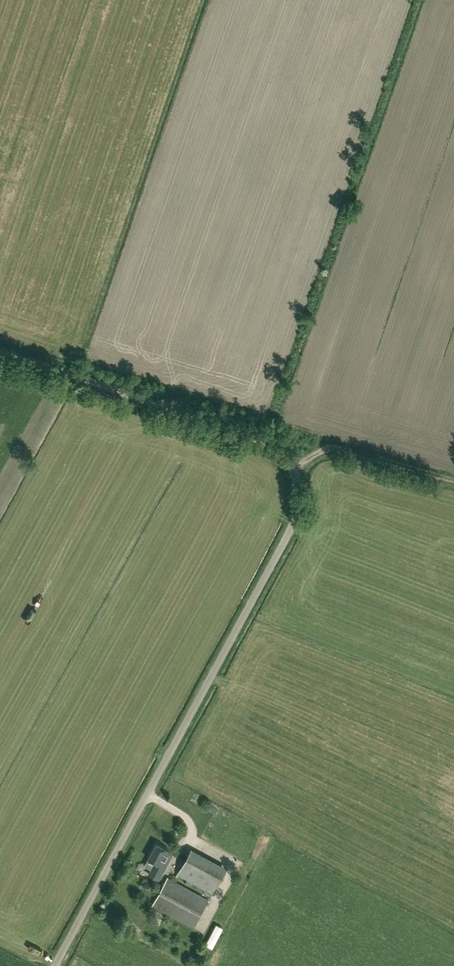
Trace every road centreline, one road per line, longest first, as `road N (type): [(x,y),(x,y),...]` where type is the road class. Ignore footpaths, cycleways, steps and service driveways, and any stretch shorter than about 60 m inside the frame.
road 1 (unclassified): [(54,965),(293,525),(300,491),(286,461),(254,439),(0,354)]
road 2 (track): [(292,468),(343,449),(453,480)]

